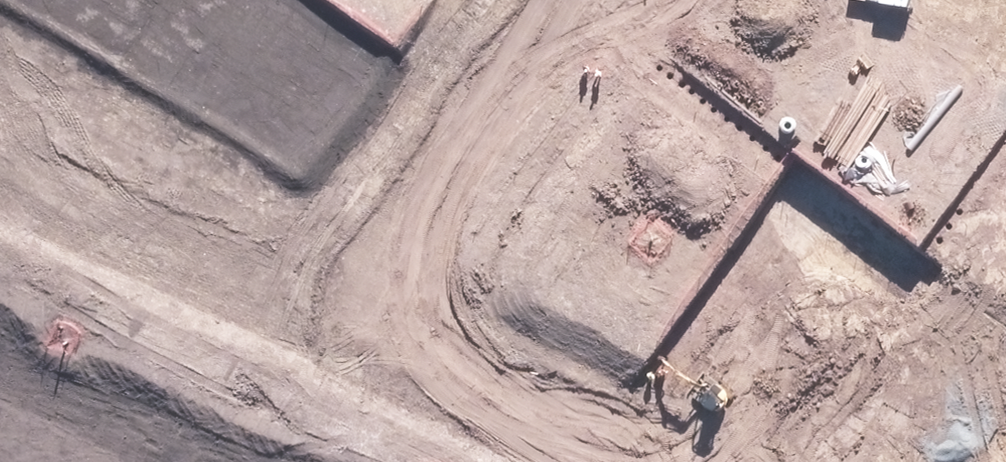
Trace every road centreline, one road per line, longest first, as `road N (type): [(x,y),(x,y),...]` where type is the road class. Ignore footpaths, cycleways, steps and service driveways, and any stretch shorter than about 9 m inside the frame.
road 1 (residential): [(575,0),(356,320)]
road 2 (residential): [(0,172),(356,320)]
road 3 (residential): [(356,320),(676,461)]

